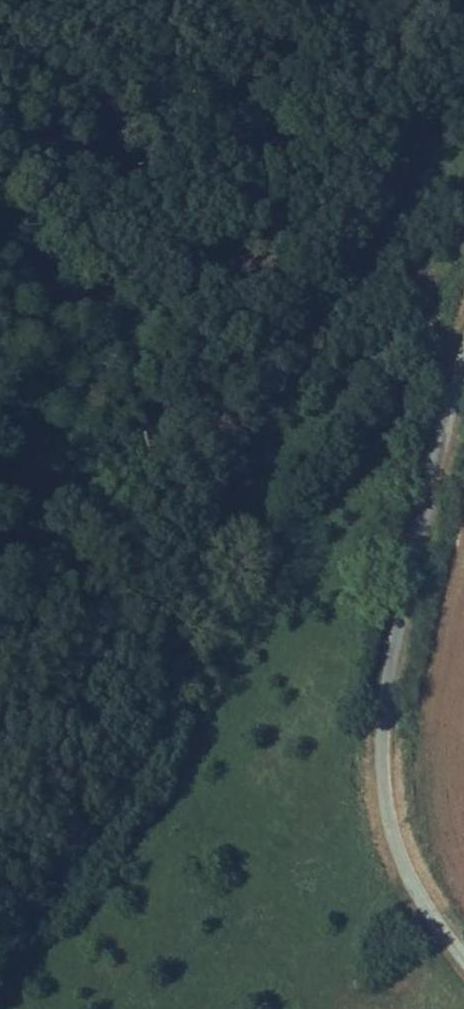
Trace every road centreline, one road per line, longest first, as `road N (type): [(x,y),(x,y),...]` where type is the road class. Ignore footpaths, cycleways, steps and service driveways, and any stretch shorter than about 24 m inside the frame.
road 1 (track): [(0,849),(262,502),(463,266)]
road 2 (track): [(463,957),(400,866),(379,750),(463,354)]

